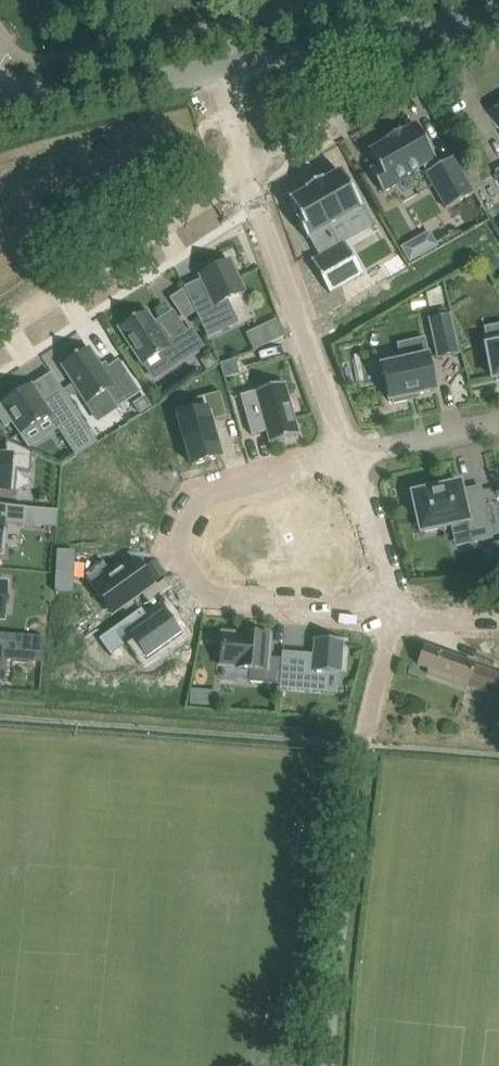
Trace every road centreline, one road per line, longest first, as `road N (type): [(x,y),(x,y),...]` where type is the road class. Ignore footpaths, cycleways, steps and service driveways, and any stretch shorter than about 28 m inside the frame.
road 1 (residential): [(352,465),(211,500),(193,516),(180,556),(208,599),(392,618)]
road 2 (residential): [(332,1065),(338,953),(367,747)]
road 3 (residential): [(352,465),(242,169)]
road 4 (tertiary): [(0,331),(242,169)]
road 5 (tertiary): [(217,68),(498,11)]
road 6 (residential): [(242,169),(412,71)]
road 7 (residential): [(392,618),(352,465)]
road 8 (residential): [(498,428),(352,465)]
road 9 (residential): [(369,738),(392,618)]

